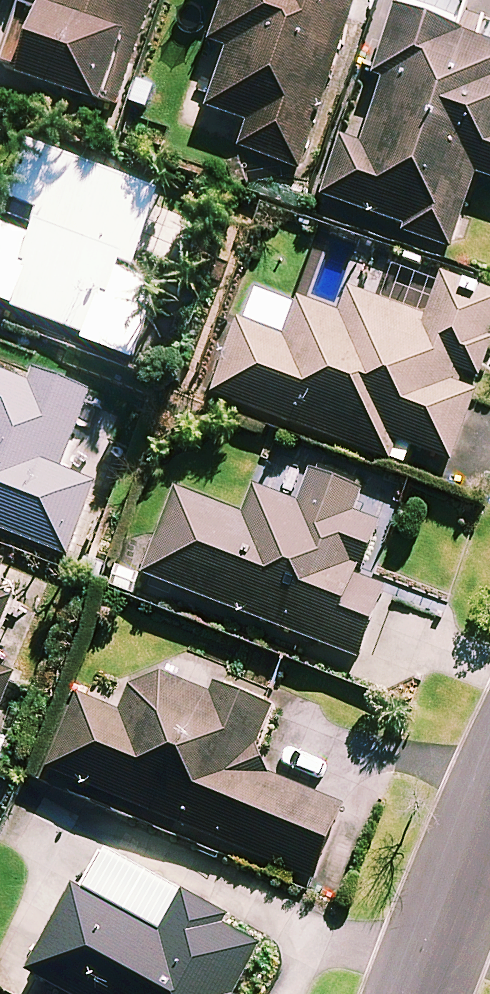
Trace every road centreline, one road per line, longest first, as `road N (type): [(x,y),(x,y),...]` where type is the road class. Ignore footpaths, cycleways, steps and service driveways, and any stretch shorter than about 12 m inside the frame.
road 1 (residential): [(408,993),(489,786)]

